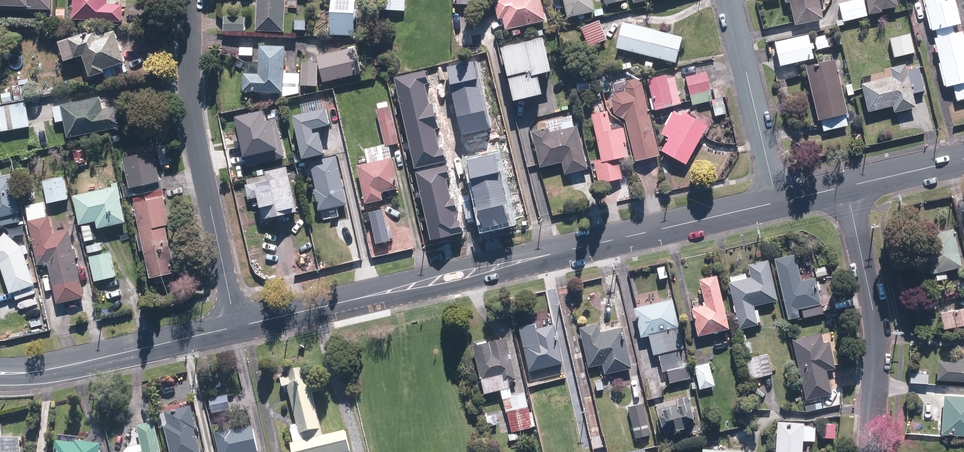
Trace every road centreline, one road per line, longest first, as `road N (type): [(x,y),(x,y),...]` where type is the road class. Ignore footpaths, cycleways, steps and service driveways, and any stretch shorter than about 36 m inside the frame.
road 1 (tertiary): [(235,327),(777,202)]
road 2 (residential): [(235,327),(193,120),(193,0)]
road 3 (residential): [(846,186),(876,324),(870,451)]
road 4 (tertiary): [(0,370),(235,327)]
road 5 (residential): [(728,0),(777,202)]
road 6 (tertiary): [(846,186),(963,159)]

